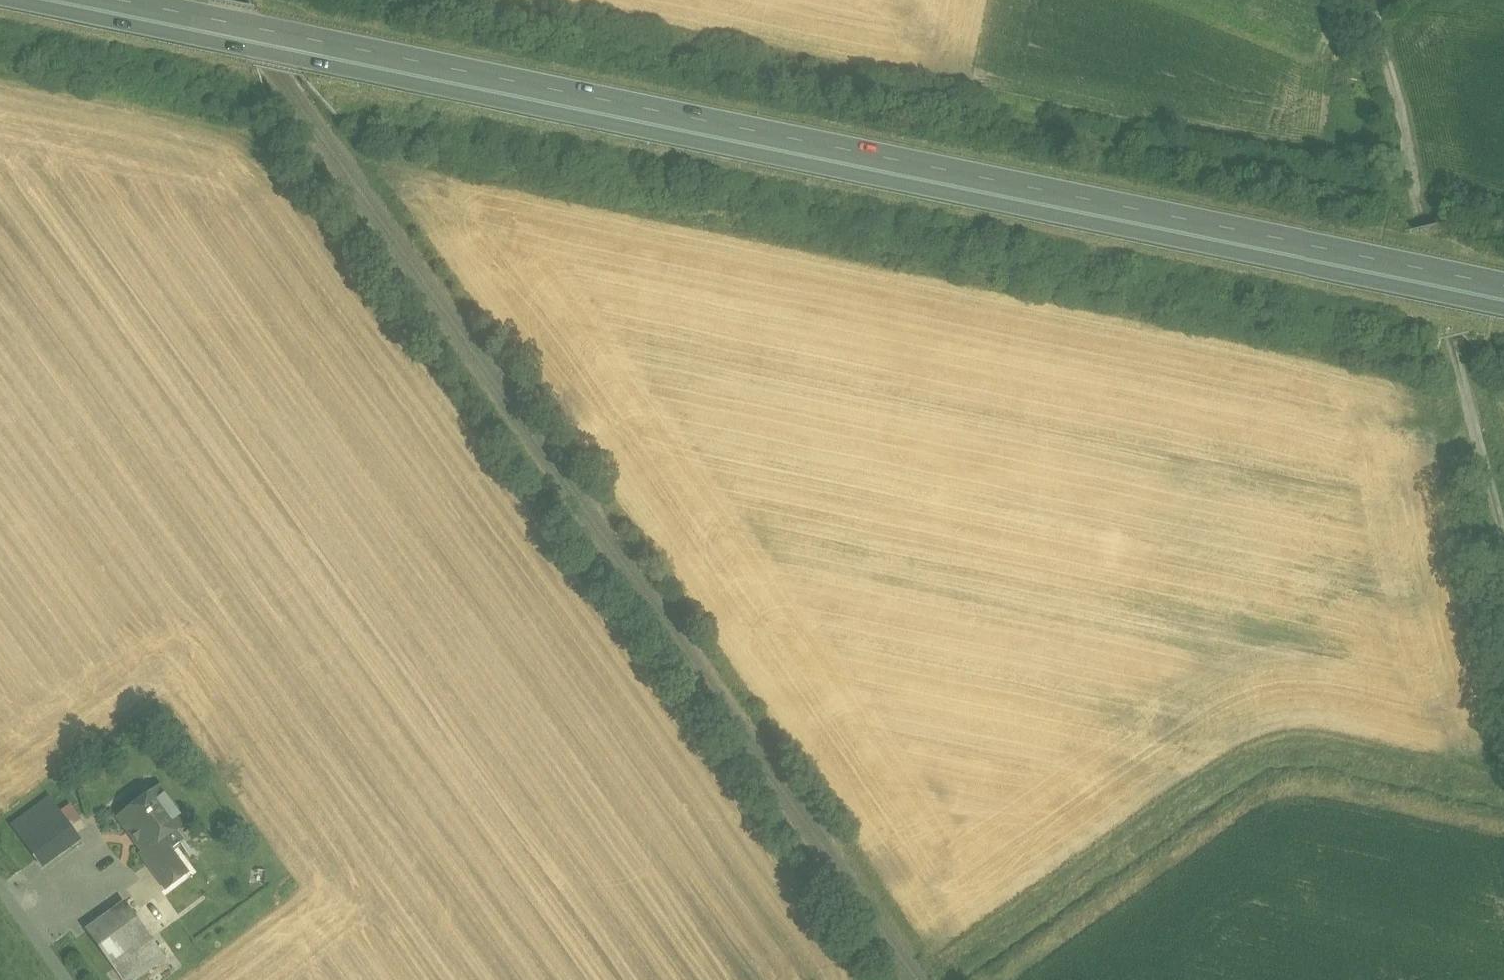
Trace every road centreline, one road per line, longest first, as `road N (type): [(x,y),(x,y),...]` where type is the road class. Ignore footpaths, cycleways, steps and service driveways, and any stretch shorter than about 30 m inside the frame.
road 1 (trunk): [(1503,289),(98,0)]
road 2 (track): [(1383,0),(1503,576)]
road 3 (unclassified): [(0,872),(76,979)]

